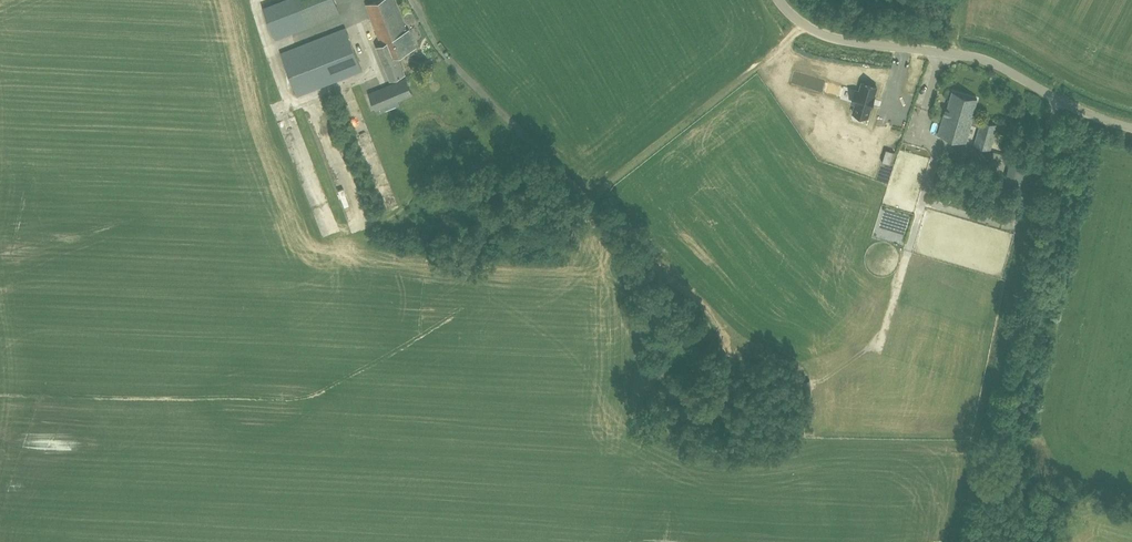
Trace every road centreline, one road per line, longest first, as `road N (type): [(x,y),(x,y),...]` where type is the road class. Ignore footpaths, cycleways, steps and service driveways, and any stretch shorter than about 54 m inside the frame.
road 1 (track): [(960,541),(1057,99)]
road 2 (unclassified): [(1131,128),(968,56),(834,41),(810,31),(776,0)]

